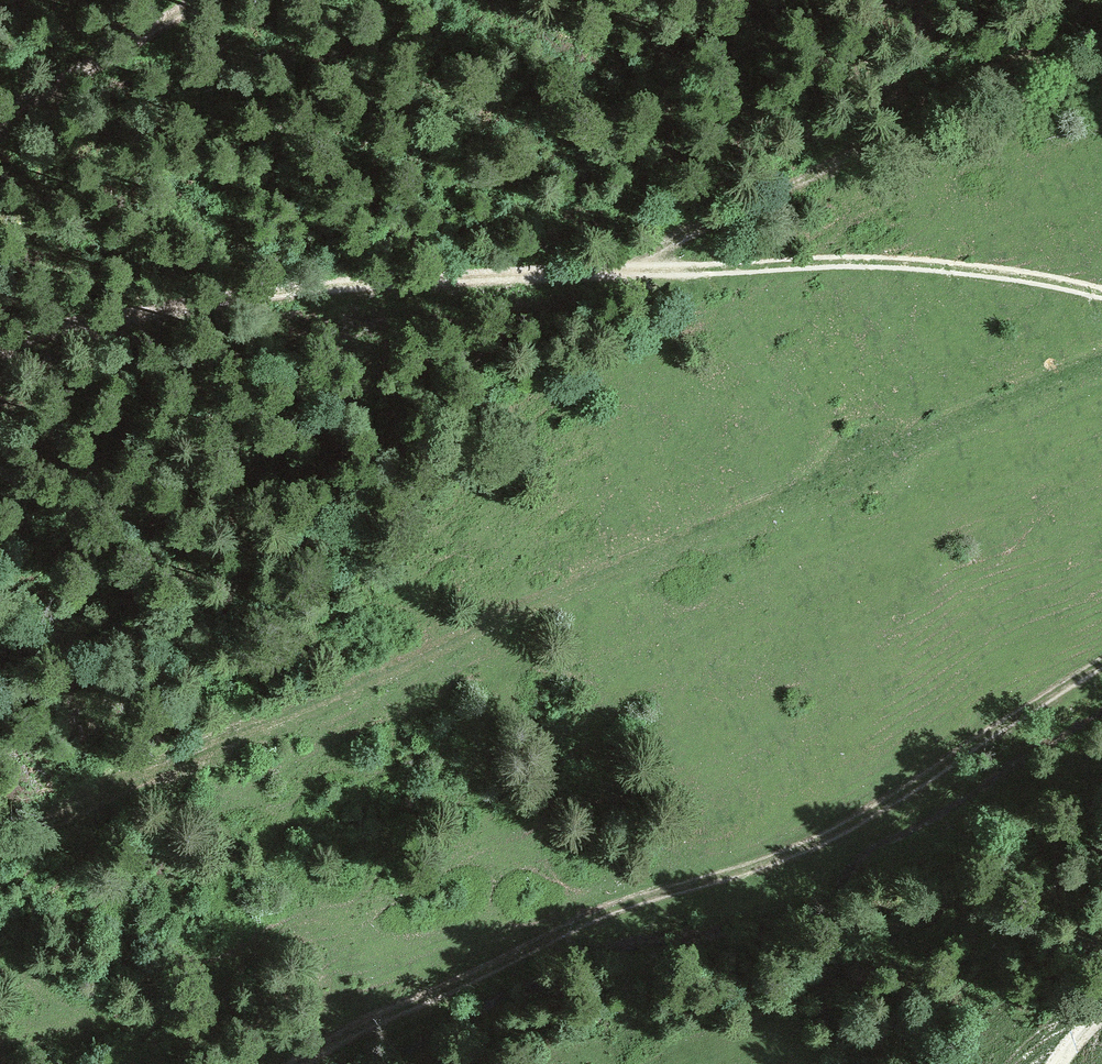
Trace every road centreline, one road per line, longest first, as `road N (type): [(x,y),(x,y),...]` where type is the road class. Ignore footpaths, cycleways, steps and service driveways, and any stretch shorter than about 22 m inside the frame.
road 1 (track): [(0,847),(343,674),(1101,355)]
road 2 (track): [(0,344),(467,272),(793,253),(1101,287)]
road 3 (track): [(1101,659),(751,859),(560,924),(348,1025),(287,1063)]
road 4 (track): [(120,0),(0,75)]

